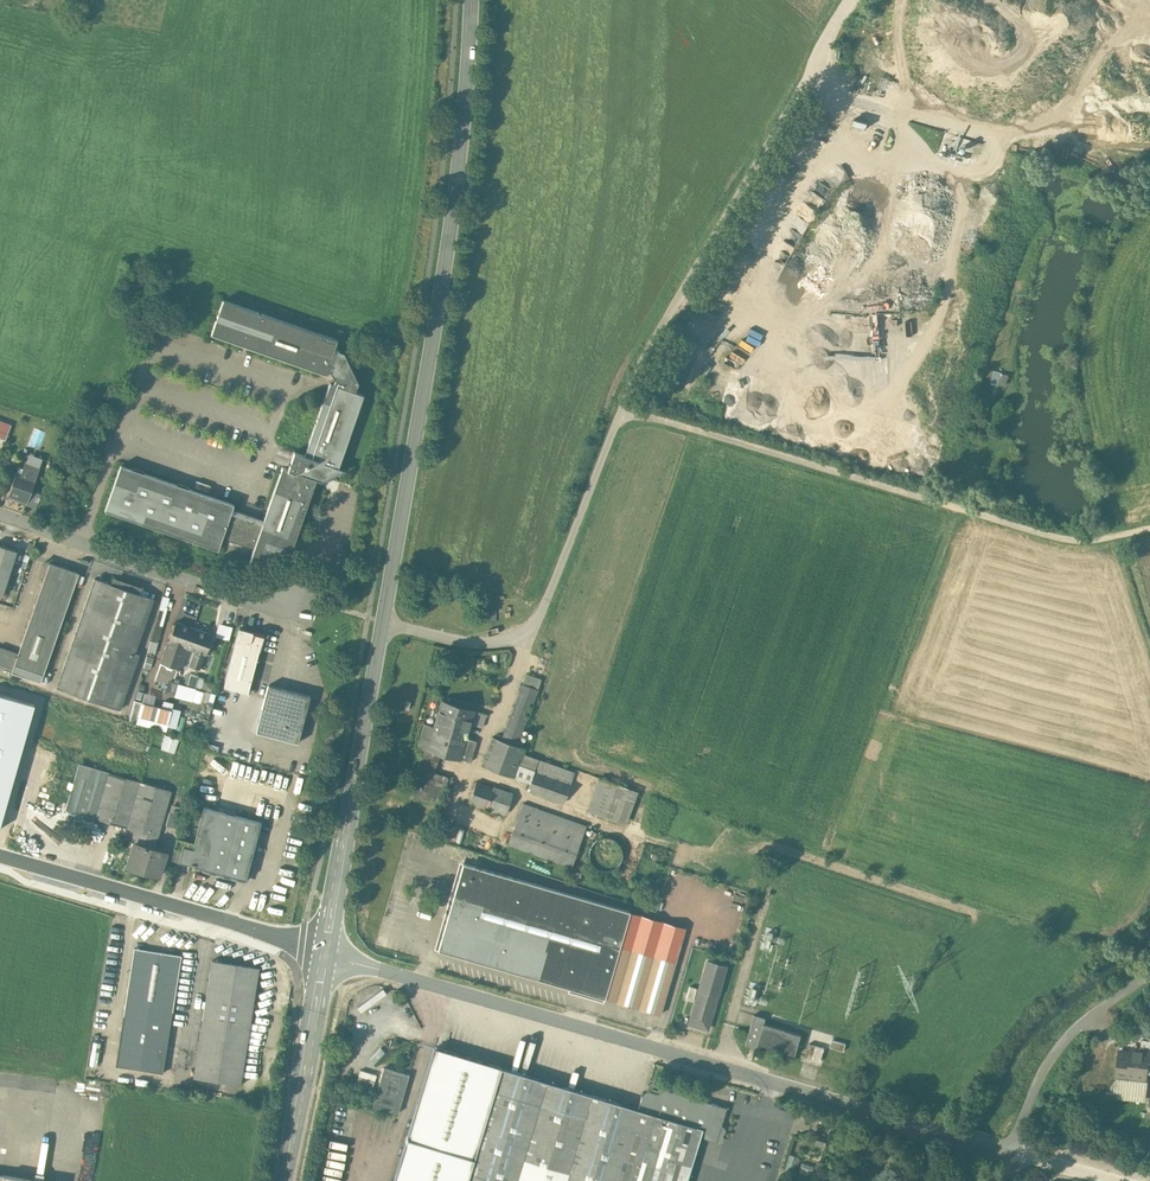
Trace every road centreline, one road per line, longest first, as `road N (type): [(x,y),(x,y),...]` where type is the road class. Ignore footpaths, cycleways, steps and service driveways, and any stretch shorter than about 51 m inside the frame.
road 1 (secondary): [(475,0),(459,197),(325,953)]
road 2 (track): [(386,617),(470,642),(510,638),(539,620),(628,394),(848,0)]
road 3 (residential): [(953,1131),(325,953)]
road 4 (track): [(1149,527),(1088,542),(624,404)]
road 5 (residential): [(325,953),(0,857)]
road 6 (track): [(527,630),(475,771),(633,833)]
road 7 (residential): [(295,598),(251,601),(0,519)]
road 8 (secondary): [(325,953),(289,1180)]
road 9 (unclassified): [(1149,974),(1050,1062),(1017,1150)]

